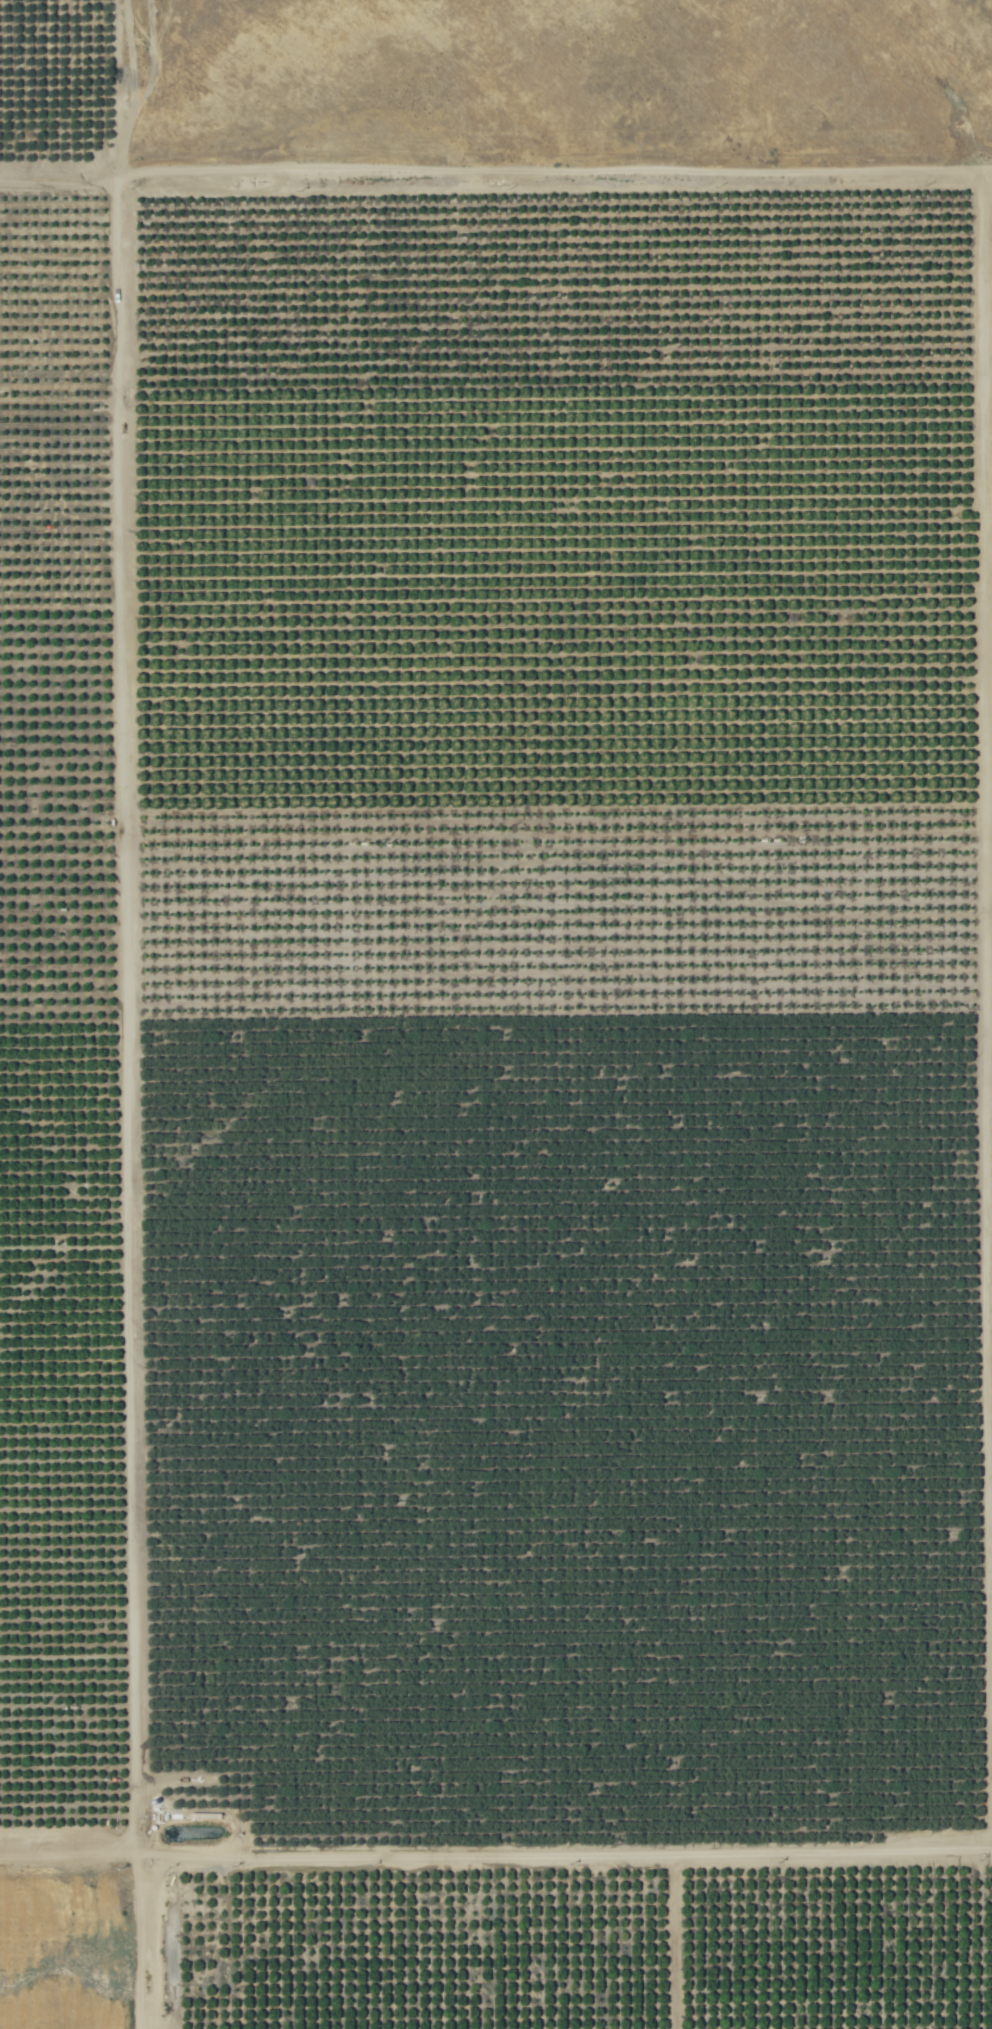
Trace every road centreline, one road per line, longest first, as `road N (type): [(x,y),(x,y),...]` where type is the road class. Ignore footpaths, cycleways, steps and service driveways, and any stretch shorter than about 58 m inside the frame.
road 1 (residential): [(592,2028),(553,1980),(466,1928),(141,1851)]
road 2 (residential): [(141,1851),(0,1851)]

